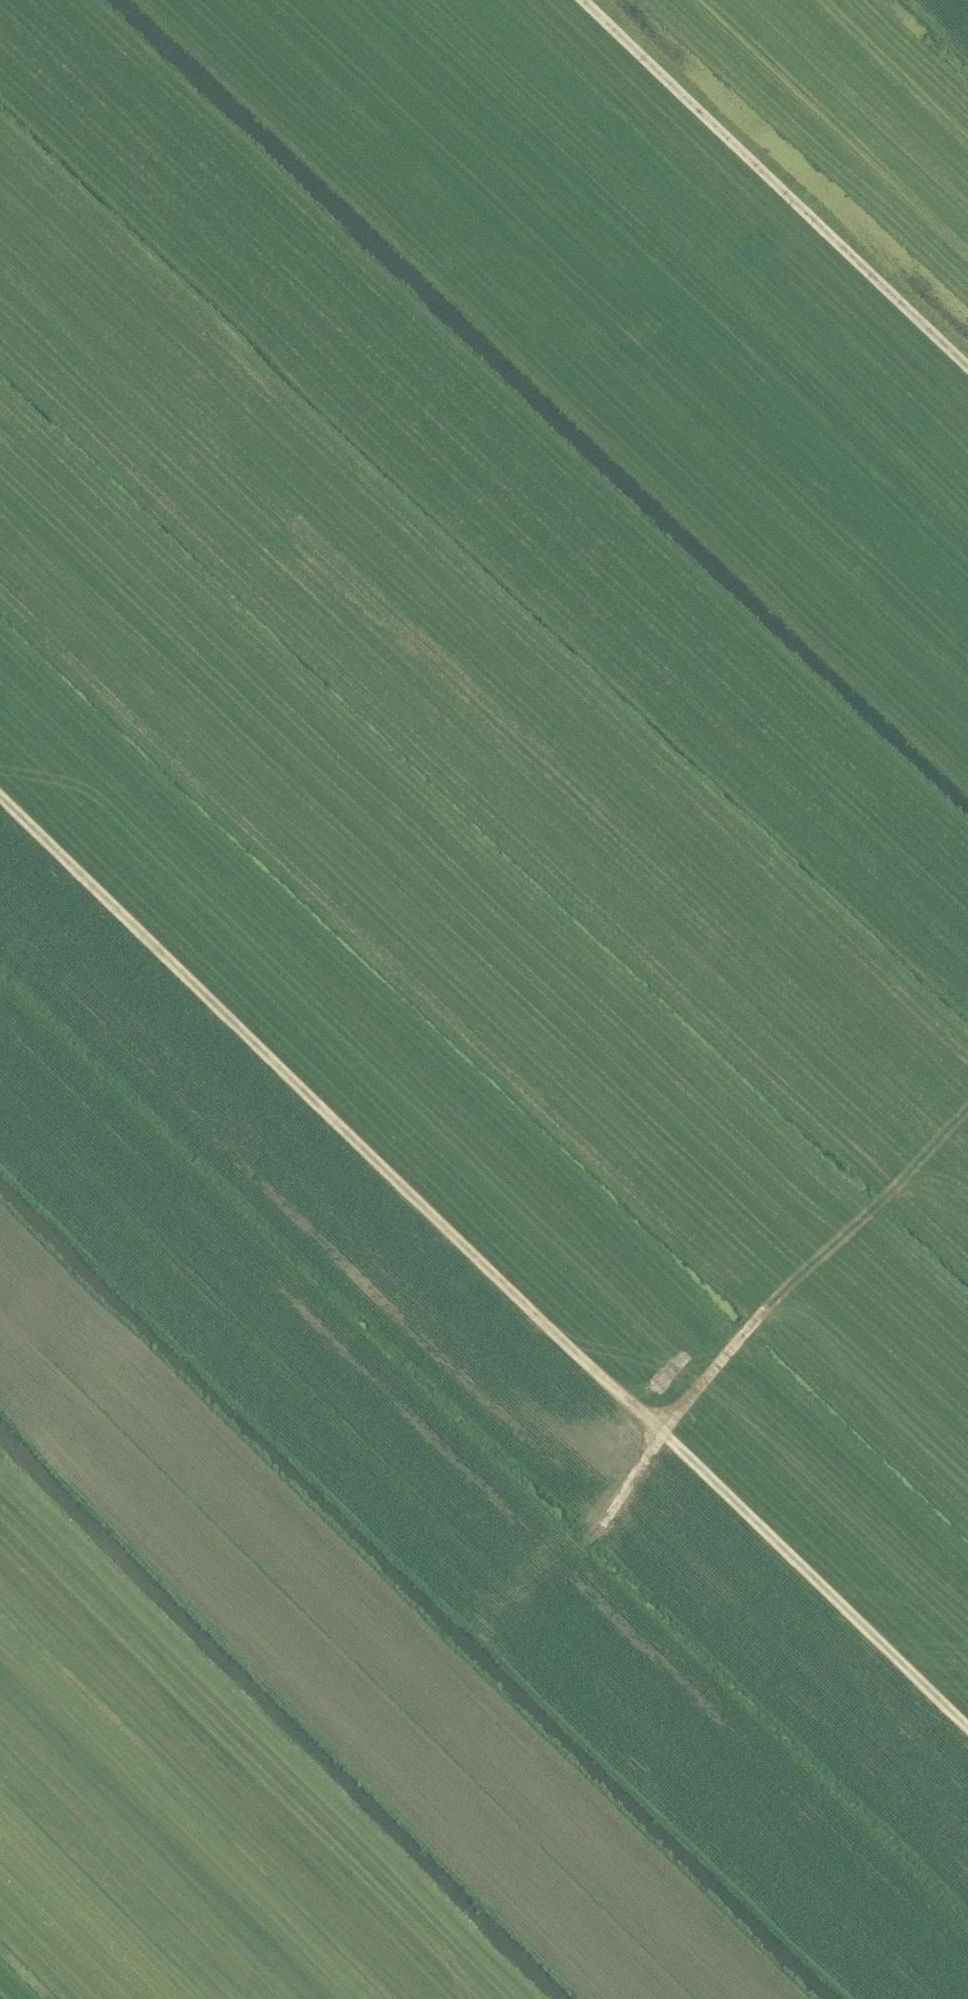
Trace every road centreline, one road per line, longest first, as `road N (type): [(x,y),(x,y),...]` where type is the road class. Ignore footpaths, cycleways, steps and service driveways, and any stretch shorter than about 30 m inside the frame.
road 1 (track): [(967,1729),(0,796)]
road 2 (track): [(605,1522),(755,1322)]

